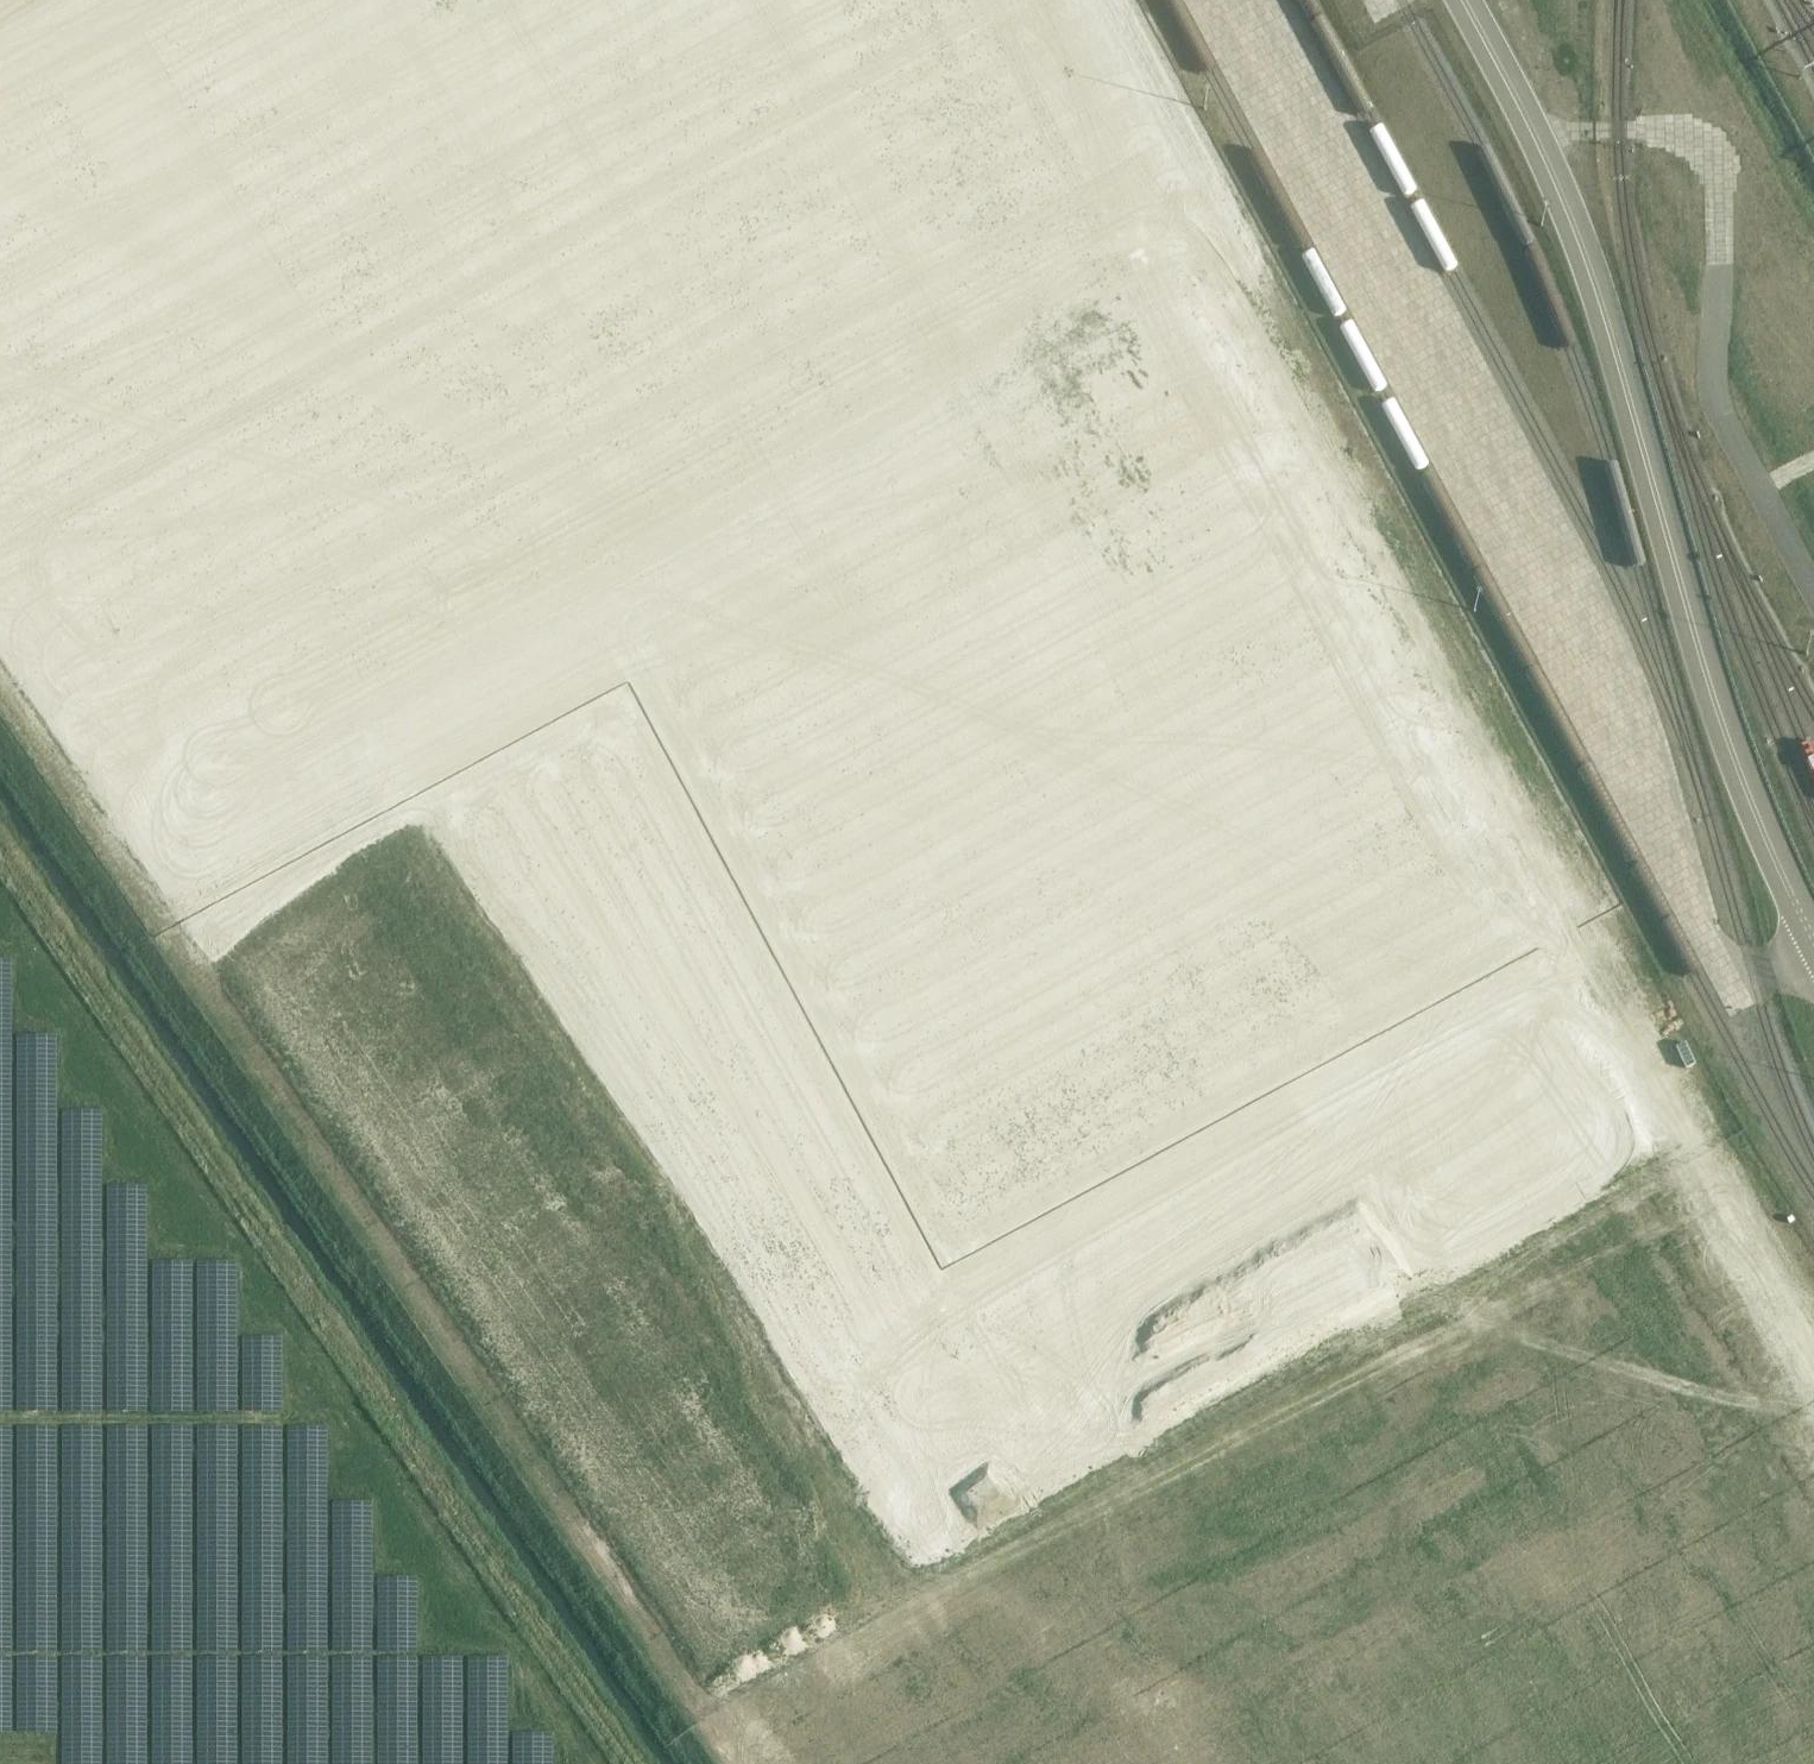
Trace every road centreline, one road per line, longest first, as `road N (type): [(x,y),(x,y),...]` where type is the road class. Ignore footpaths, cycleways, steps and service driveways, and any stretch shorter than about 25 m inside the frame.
road 1 (unclassified): [(1813,940),(1768,838),(1572,223),(1461,0)]

